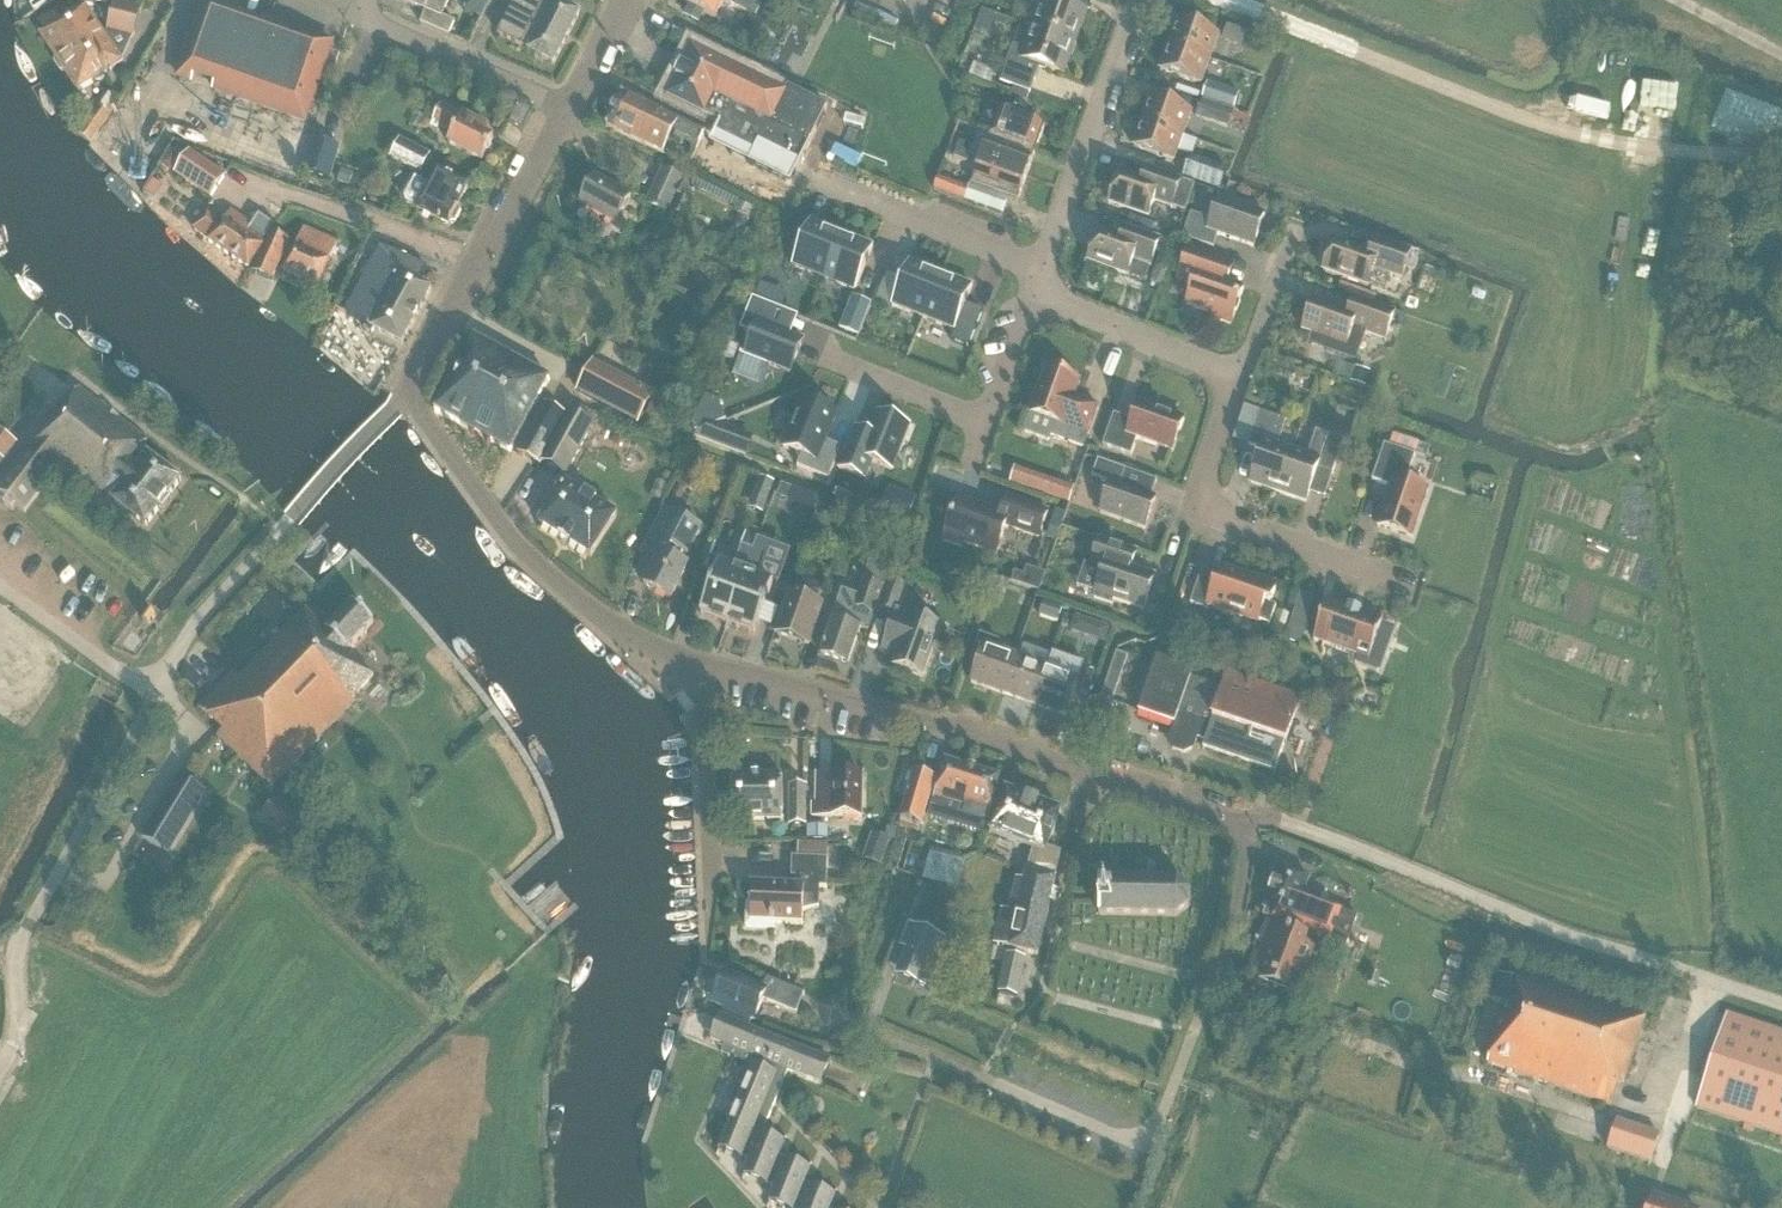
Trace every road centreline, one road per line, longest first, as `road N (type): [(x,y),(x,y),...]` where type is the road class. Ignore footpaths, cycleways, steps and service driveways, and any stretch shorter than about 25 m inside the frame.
road 1 (residential): [(831,1017),(1144,1144),(1170,1125),(1253,816)]
road 2 (unclassified): [(33,911),(141,725),(162,659),(409,394)]
road 3 (unclassified): [(1781,1002),(1253,816)]
road 4 (unclassified): [(1253,816),(888,708),(721,677)]
road 5 (residential): [(1697,146),(1608,141),(1535,119),(1229,0)]
road 6 (unclassified): [(721,677),(664,665),(508,533),(409,394)]
road 7 (residential): [(1416,588),(1191,511),(1239,373)]
road 8 (residential): [(706,959),(707,721),(721,677)]
road 9 (residential): [(1043,266),(1139,0)]
road 10 (unclassified): [(485,258),(242,179)]
road 11 (residential): [(1043,266),(824,180)]
road 12 (residential): [(568,109),(362,17)]
road 13 (residential): [(1239,373),(1034,289)]
road 14 (unclassified): [(485,258),(568,109)]
road 15 (residential): [(833,358),(988,421)]
road 16 (residential): [(1239,373),(1291,218)]
road 17 (unclassified): [(33,911),(20,947),(15,1042),(0,1068)]
road 18 (unclassified): [(409,394),(485,258)]
road 19 (residential): [(988,421),(1034,289)]
road 20 (unclassified): [(568,109),(628,0)]

